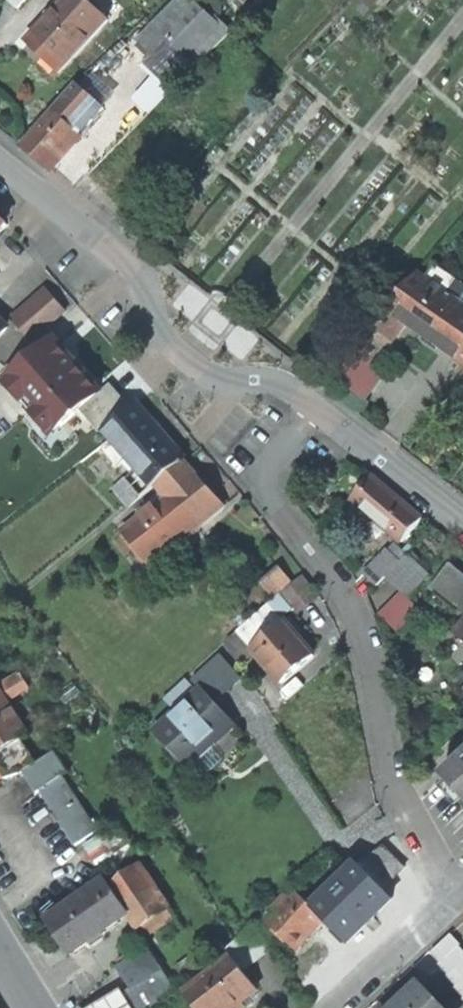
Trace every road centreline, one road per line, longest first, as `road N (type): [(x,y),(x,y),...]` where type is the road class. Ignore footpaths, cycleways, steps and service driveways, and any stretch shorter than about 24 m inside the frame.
road 1 (residential): [(308,391),(276,457),(276,491),(355,603),(408,793),(426,830),(462,873)]
road 2 (residential): [(0,146),(118,245),(206,360),(308,391)]
road 3 (residential): [(308,391),(462,512)]
road 4 (residential): [(341,1007),(462,893)]

